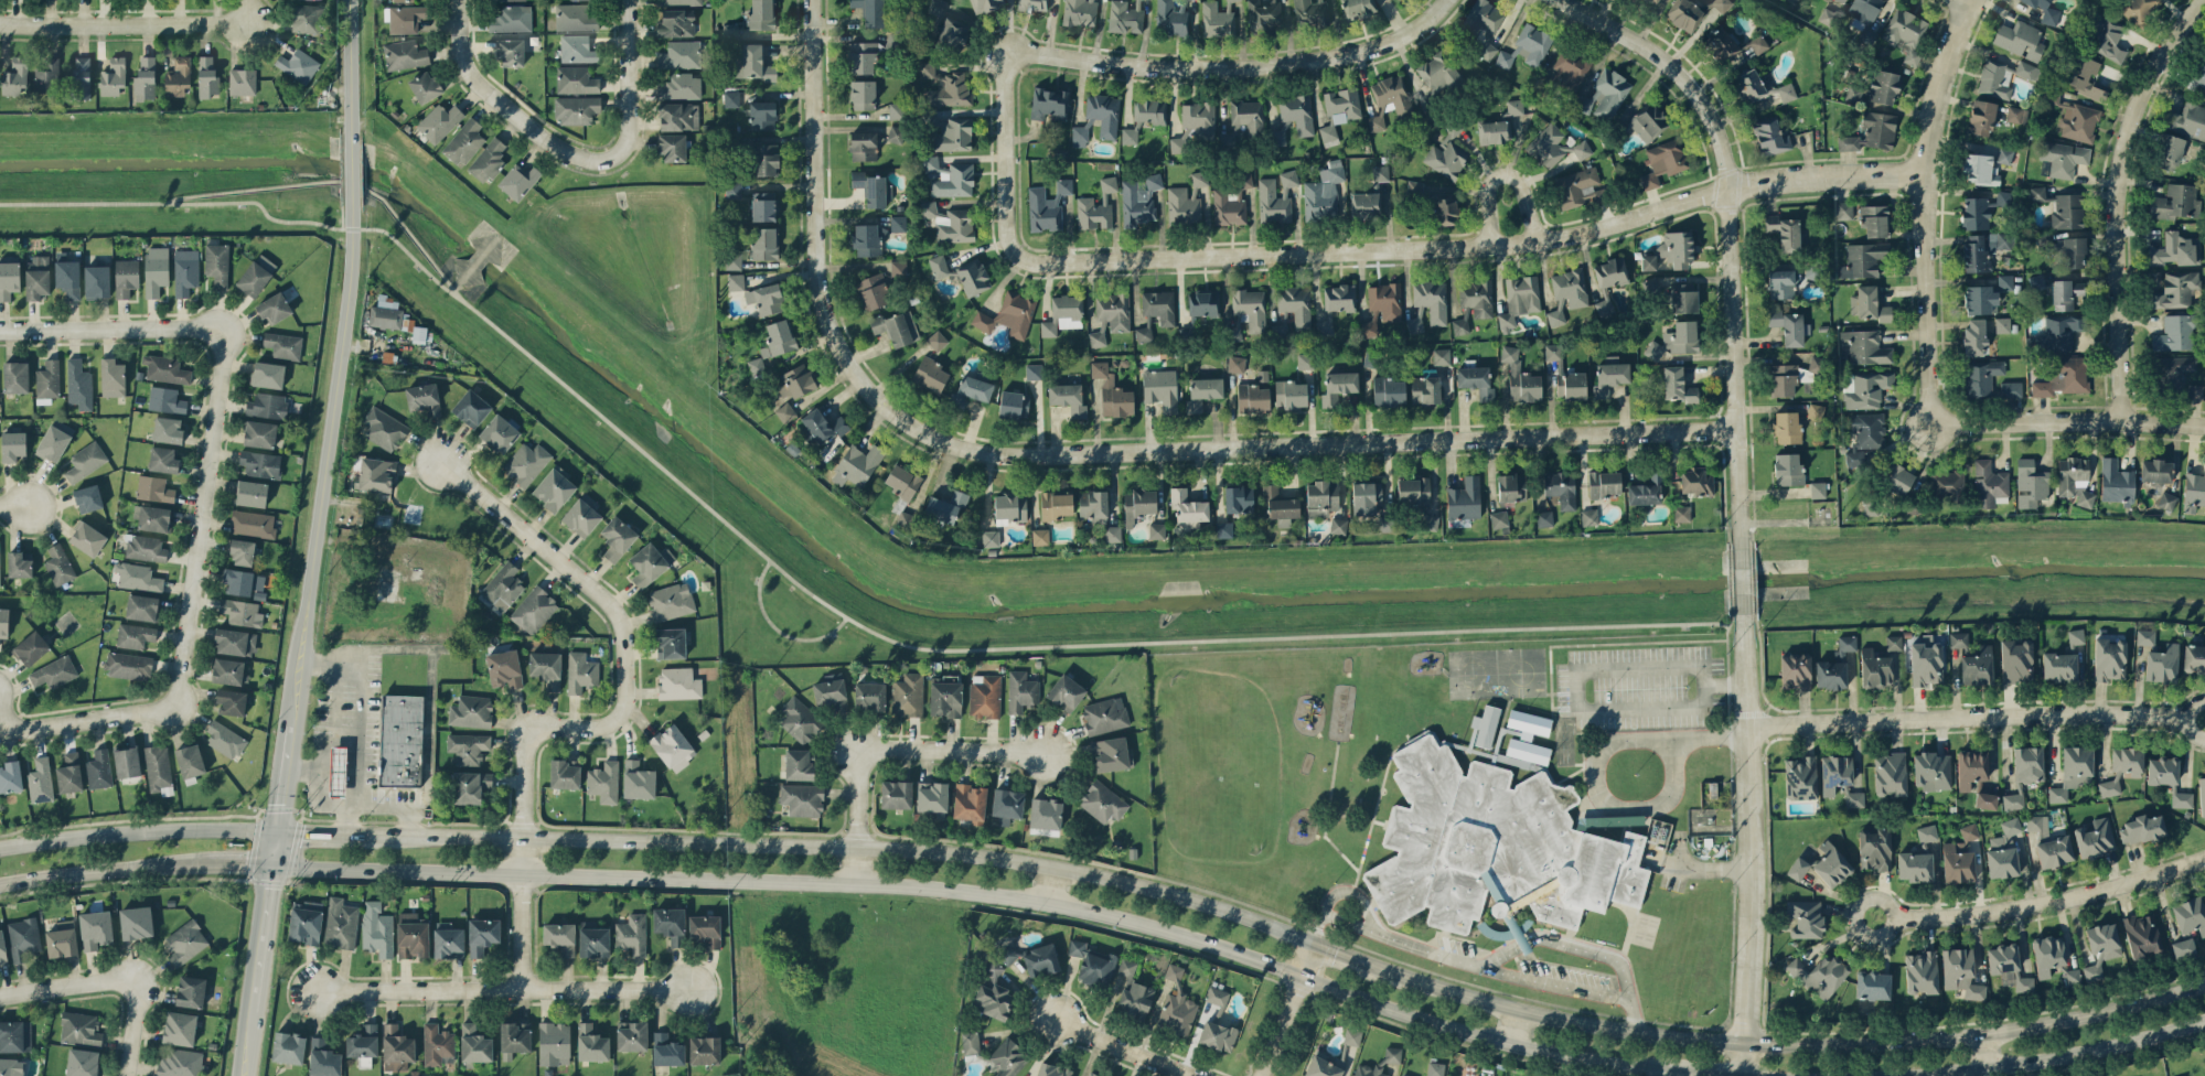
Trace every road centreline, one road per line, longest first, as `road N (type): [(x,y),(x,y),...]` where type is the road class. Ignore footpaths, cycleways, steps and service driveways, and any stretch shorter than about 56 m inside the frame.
road 1 (secondary): [(271,867),(946,890),(1112,918),(1509,1047),(1663,1075)]
road 2 (secondary): [(1742,1040),(1520,1008),(1208,904),(1051,865),(855,846),(370,832)]
road 3 (residential): [(1063,55),(1011,50),(1011,229),(1027,252),(1045,258),(1538,241),(1732,191),(1929,174)]
road 4 (residential): [(934,432),(1024,453),(1740,426)]
road 5 (residential): [(518,990),(523,722),(597,724),(611,717),(620,634),(602,599),(437,462)]
road 6 (residential): [(1575,0),(1677,65),(1724,144),(1741,540)]
road 7 (tertiary): [(290,725),(352,275),(353,202)]
road 8 (residential): [(820,0),(827,287),(849,351),(871,384),(934,432)]
road 9 (secondary): [(2204,983),(1979,1035),(1835,1044),(1742,1040)]
road 10 (residential): [(2202,719),(2034,713),(1745,728)]
road 11 (residential): [(2118,422),(2130,149),(2165,58),(2204,3)]
road 12 (residential): [(1928,427),(1930,147),(1947,64),(1972,0)]
road 13 (residential): [(1742,617),(1748,816),(1742,1040)]
road 14 (residential): [(1450,0),(1391,42),(1315,58),(1208,67),(1063,55)]
road 15 (residential): [(220,325),(172,708)]
road 16 (residential): [(309,991),(686,988)]
road 17 (residential): [(1872,918),(2041,903),(2204,857)]
road 18 (residential): [(1043,754),(857,749),(855,885)]
road 19 (secondary): [(276,829),(171,828),(0,846)]
road 20 (residential): [(2204,426),(1928,427)]
road 21 (residential): [(616,151),(599,161),(563,155),(468,83),(452,40),(452,0)]
road 22 (residential): [(247,23),(0,22)]
road 23 (secondary): [(1984,1075),(2204,1021)]
road 24 (residential): [(0,330),(220,325)]
road 25 (secondary): [(0,883),(201,863)]
road 26 (residential): [(172,708),(0,733)]
road 27 (residential): [(622,0),(625,137),(616,151)]
road 28 (tertiary): [(251,1013),(271,867)]
road 29 (residential): [(1059,1016),(1193,1075)]
road 30 (residential): [(1308,940),(1259,1075)]
road 31 (residential): [(0,996),(136,977)]
road 32 (tertiary): [(351,125),(349,0)]

